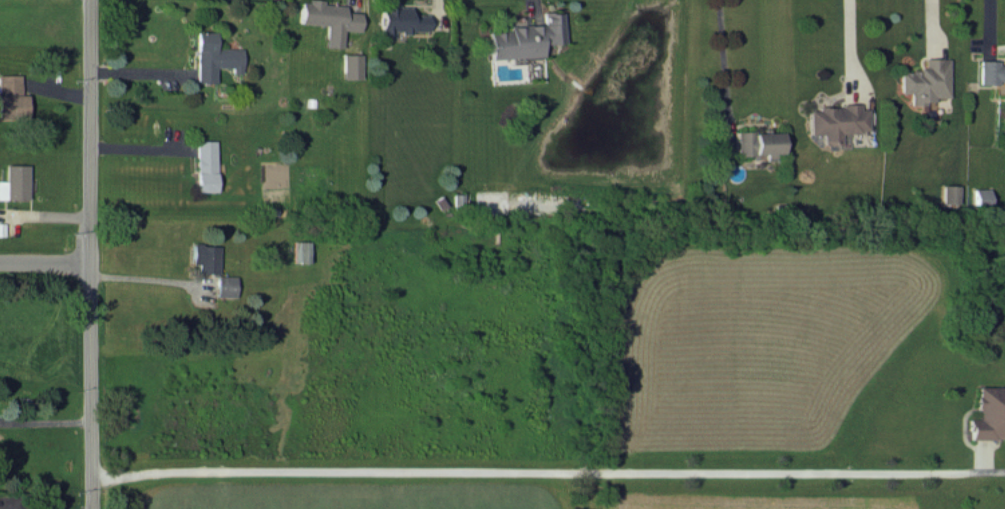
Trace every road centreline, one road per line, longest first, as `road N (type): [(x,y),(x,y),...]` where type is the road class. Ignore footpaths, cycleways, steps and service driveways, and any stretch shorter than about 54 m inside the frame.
road 1 (residential): [(87,0),(83,422),(92,508)]

